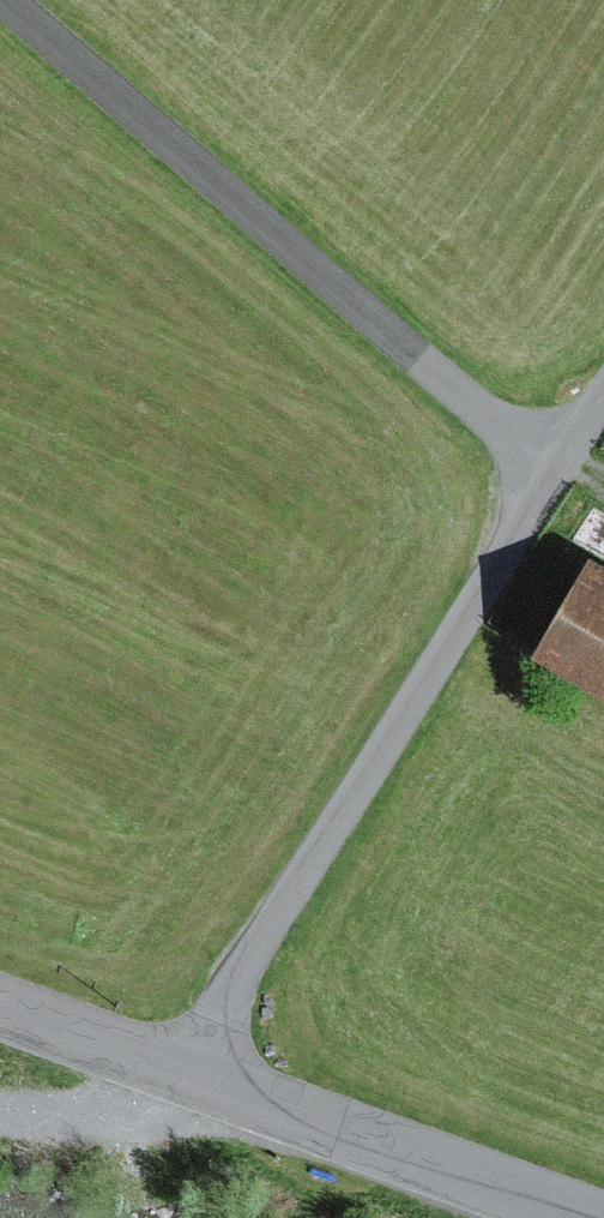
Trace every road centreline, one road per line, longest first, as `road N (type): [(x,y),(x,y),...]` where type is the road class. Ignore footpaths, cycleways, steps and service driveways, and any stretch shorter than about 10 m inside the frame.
road 1 (residential): [(553,471),(10,0)]
road 2 (residential): [(193,1074),(230,990),(553,471)]
road 3 (residential): [(193,1074),(584,1217)]
road 4 (residential): [(0,1005),(193,1074)]

